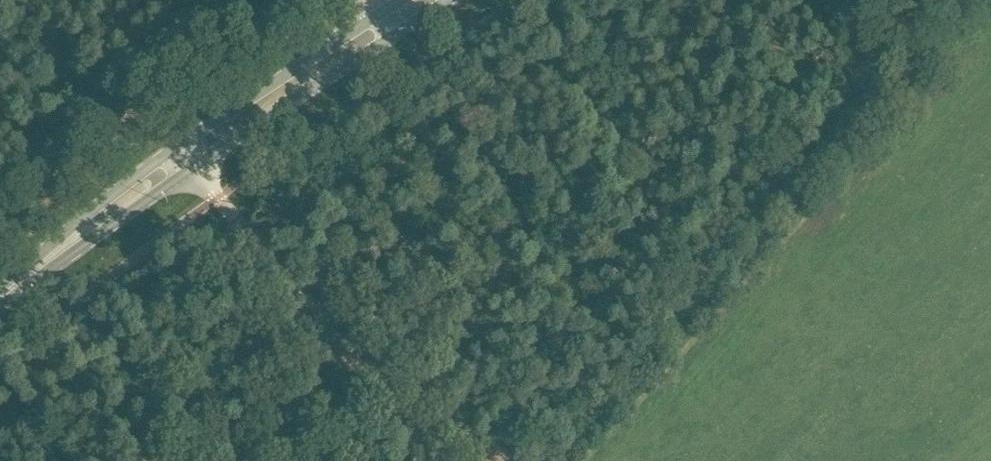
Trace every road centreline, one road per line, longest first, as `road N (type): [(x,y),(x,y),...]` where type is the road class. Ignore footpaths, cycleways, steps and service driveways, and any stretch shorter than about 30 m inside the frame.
road 1 (primary): [(43,263),(450,0)]
road 2 (primary): [(385,10),(175,146),(84,216),(43,263)]
road 3 (track): [(175,146),(450,460)]

